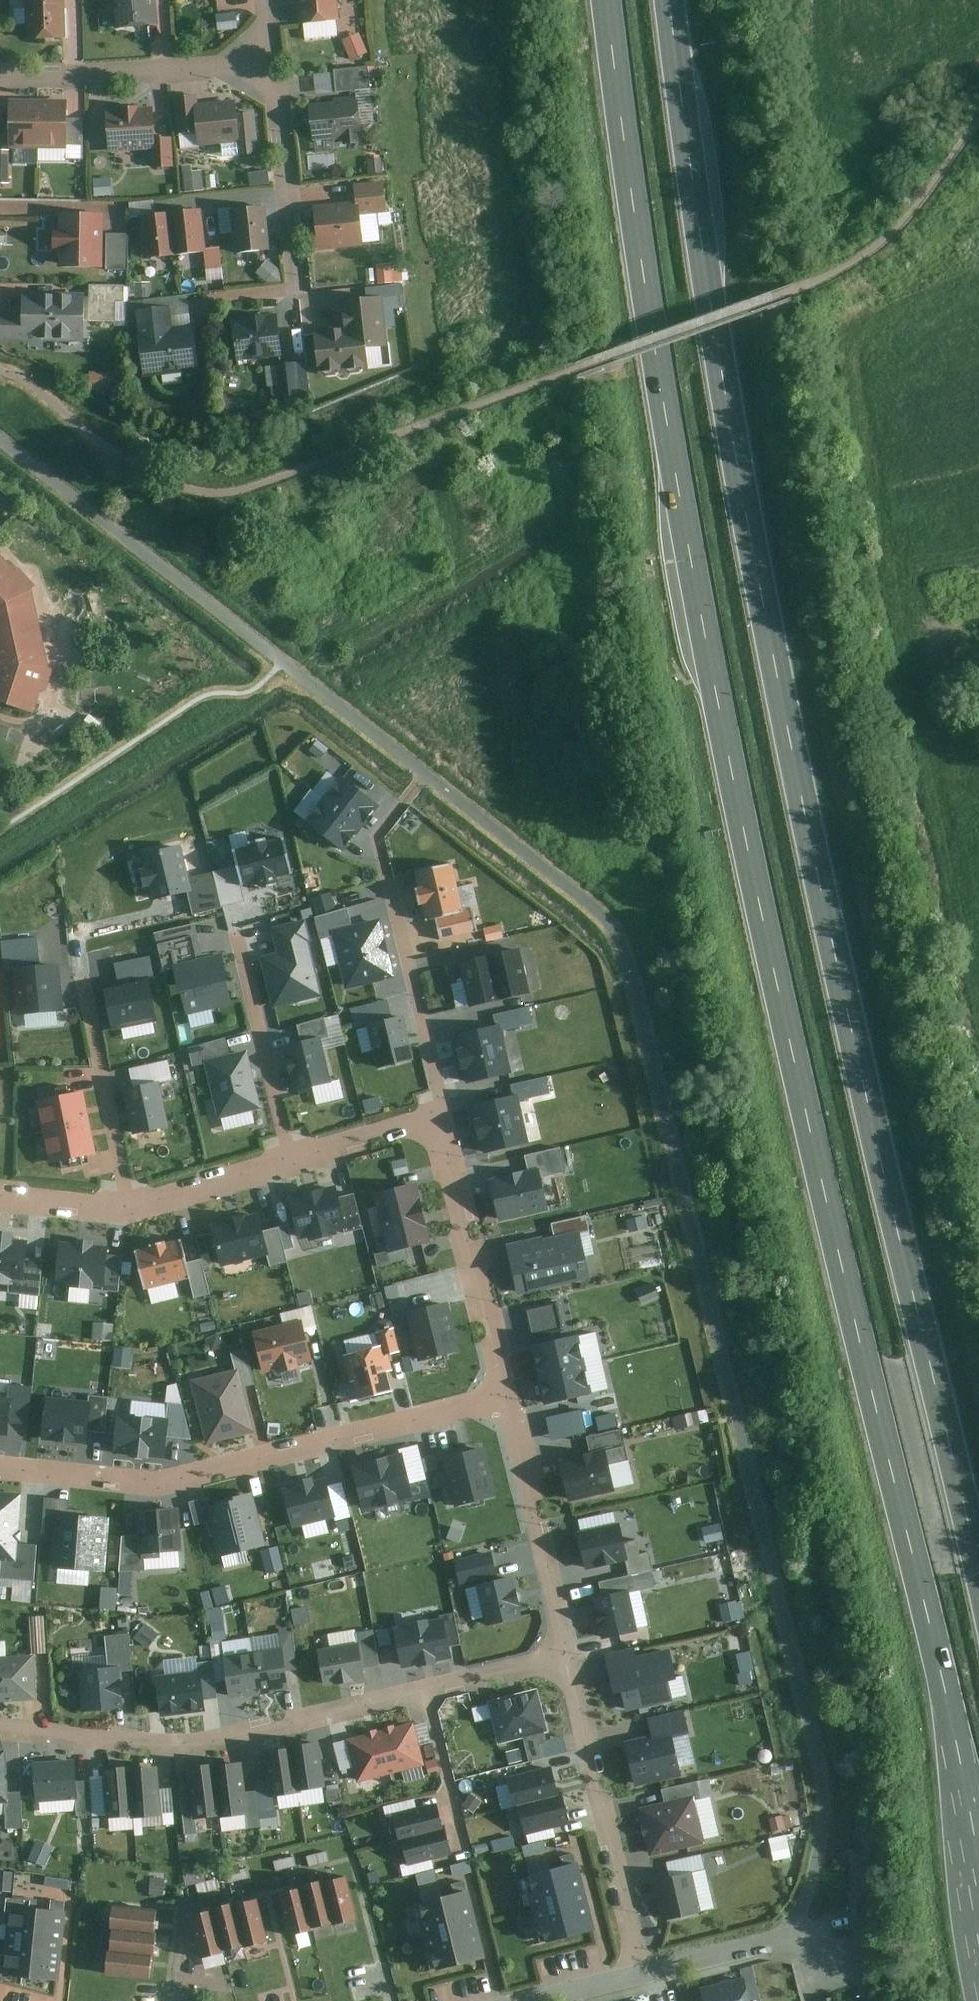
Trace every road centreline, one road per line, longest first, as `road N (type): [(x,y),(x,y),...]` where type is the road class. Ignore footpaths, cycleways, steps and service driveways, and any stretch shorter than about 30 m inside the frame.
road 1 (motorway): [(608,0),(665,404),(720,708),(941,1668)]
road 2 (motorway): [(978,1564),(784,706),(731,426),(670,0)]
road 3 (residential): [(0,1726),(168,1745),(226,1739),(567,1655)]
road 4 (residential): [(0,1466),(162,1481),(507,1398)]
road 5 (residential): [(642,1980),(567,1655)]
road 6 (residential): [(507,1398),(439,1116)]
road 7 (residential): [(0,76),(272,64)]
road 8 (residential): [(567,1655),(507,1398)]
road 9 (residential): [(439,1116),(389,885)]
road 10 (residential): [(129,1208),(83,978)]
road 11 (residential): [(291,1159),(237,931)]
road 12 (residential): [(296,289),(272,64)]
road 13 (motorway): [(941,1668),(978,1856)]
road 14 (residential): [(813,1933),(642,1980)]
road 15 (residential): [(129,1208),(291,1159)]
road 16 (residential): [(291,1159),(439,1116)]
road 17 (residential): [(0,1195),(129,1208)]

